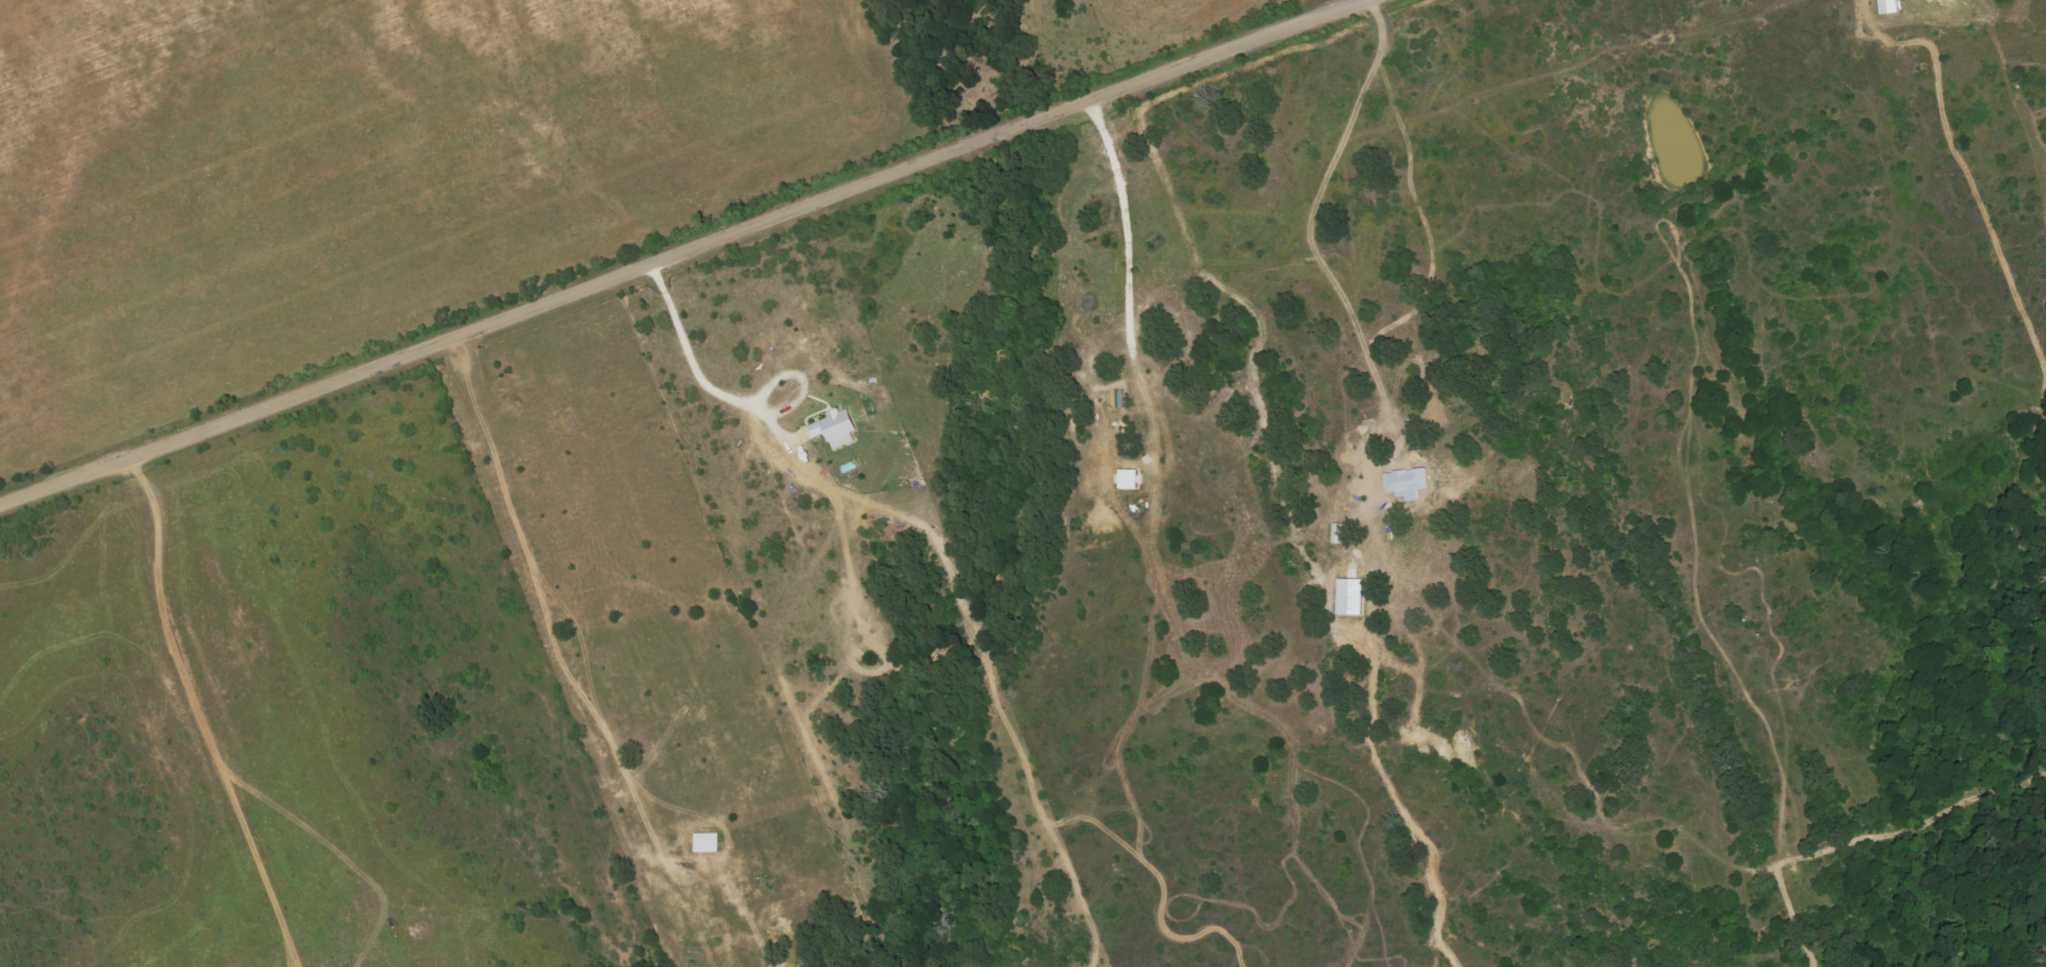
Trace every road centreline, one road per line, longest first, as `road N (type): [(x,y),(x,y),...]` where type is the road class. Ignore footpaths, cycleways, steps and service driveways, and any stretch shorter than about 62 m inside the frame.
road 1 (residential): [(0,517),(861,181),(1364,0)]
road 2 (residential): [(75,492),(253,966)]

